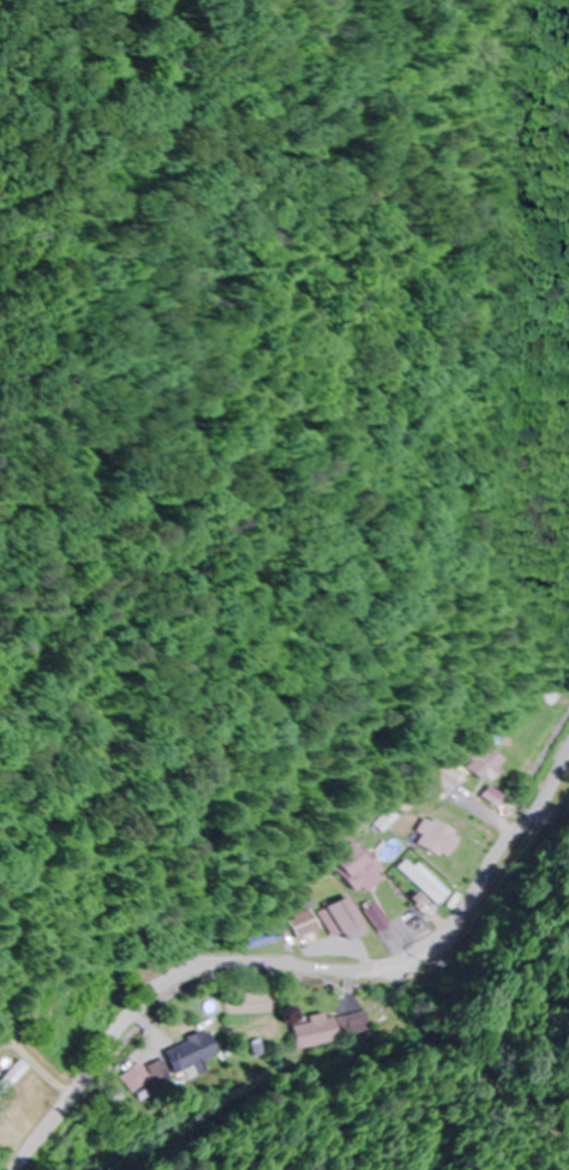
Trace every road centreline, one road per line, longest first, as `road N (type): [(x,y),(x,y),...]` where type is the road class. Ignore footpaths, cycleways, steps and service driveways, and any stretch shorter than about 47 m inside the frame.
road 1 (residential): [(29,1169),(122,1040),(193,1002),(385,956),(568,715)]

